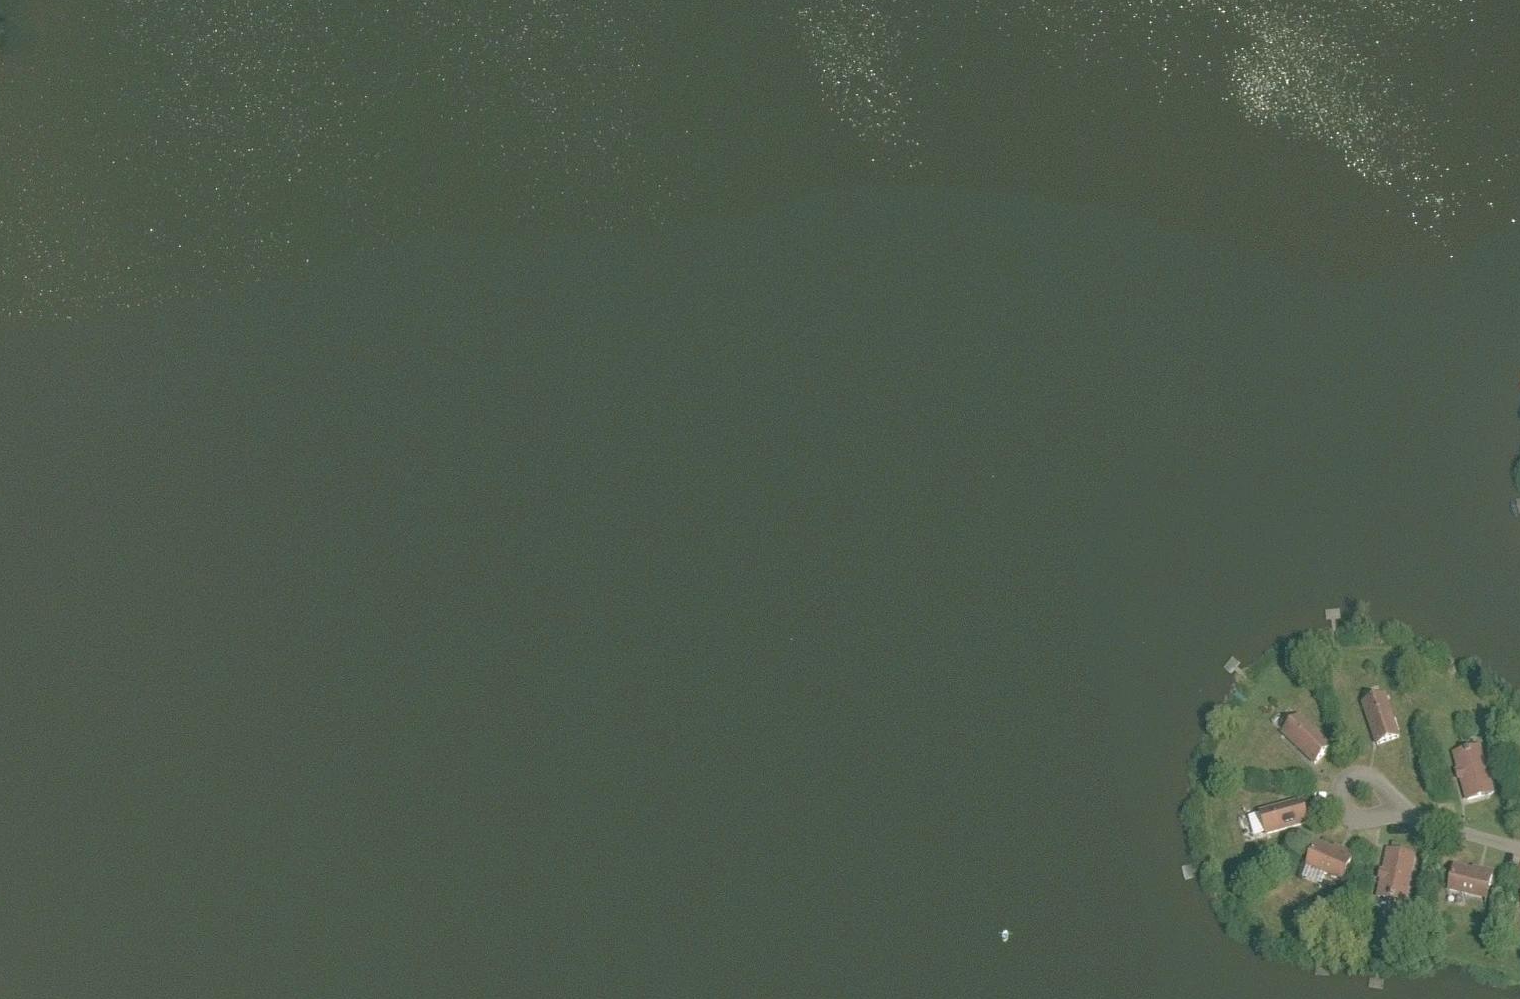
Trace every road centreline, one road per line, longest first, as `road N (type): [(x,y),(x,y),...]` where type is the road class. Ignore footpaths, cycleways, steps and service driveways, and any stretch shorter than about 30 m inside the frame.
road 1 (residential): [(1401,811),(1372,777),(1352,776),(1340,788),(1340,804),(1349,817),(1367,821)]
road 2 (residential): [(1519,850),(1401,811)]

